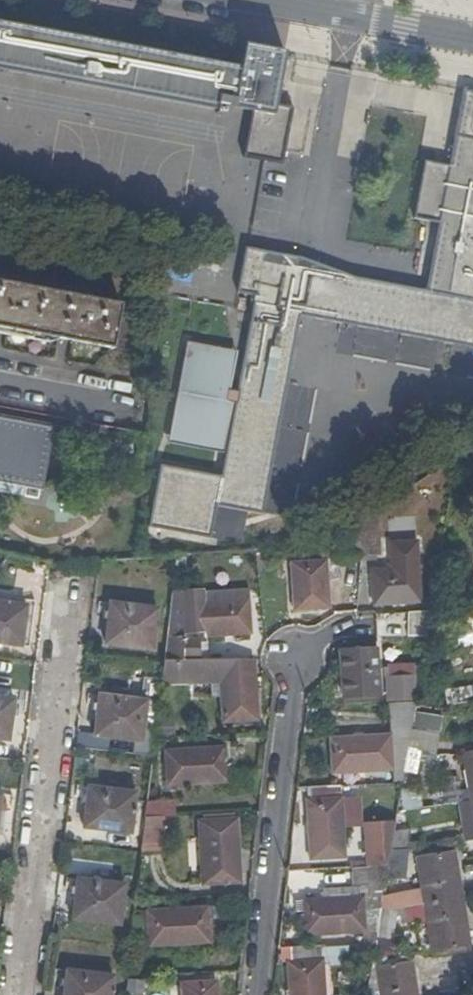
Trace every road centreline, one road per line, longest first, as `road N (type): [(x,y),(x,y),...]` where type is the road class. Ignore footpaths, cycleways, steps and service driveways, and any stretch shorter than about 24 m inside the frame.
road 1 (residential): [(21,994),(72,602)]
road 2 (residential): [(257,994),(295,659)]
road 3 (tertiary): [(472,38),(266,0)]

